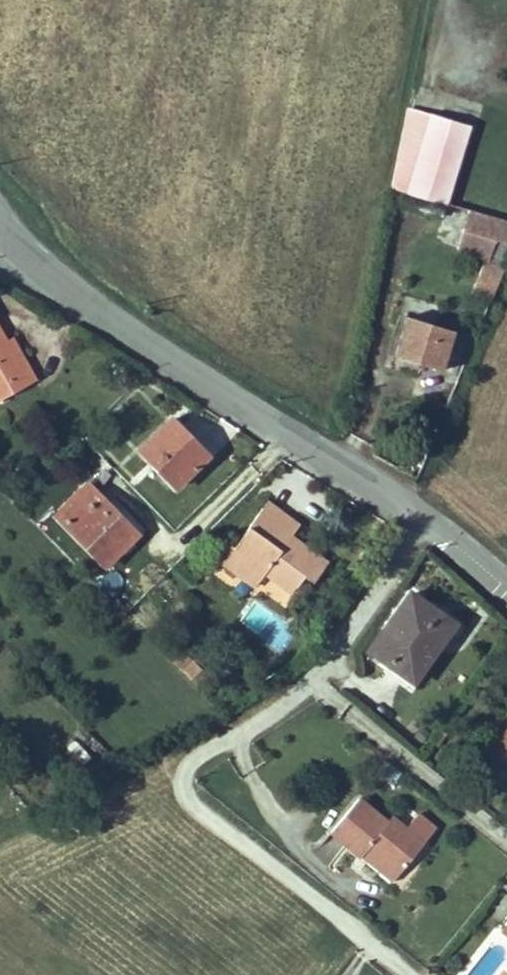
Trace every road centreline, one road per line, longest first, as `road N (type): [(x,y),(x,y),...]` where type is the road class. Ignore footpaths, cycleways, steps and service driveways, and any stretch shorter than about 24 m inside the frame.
road 1 (unclassified): [(0,224),(80,297),(426,516),(506,588)]

